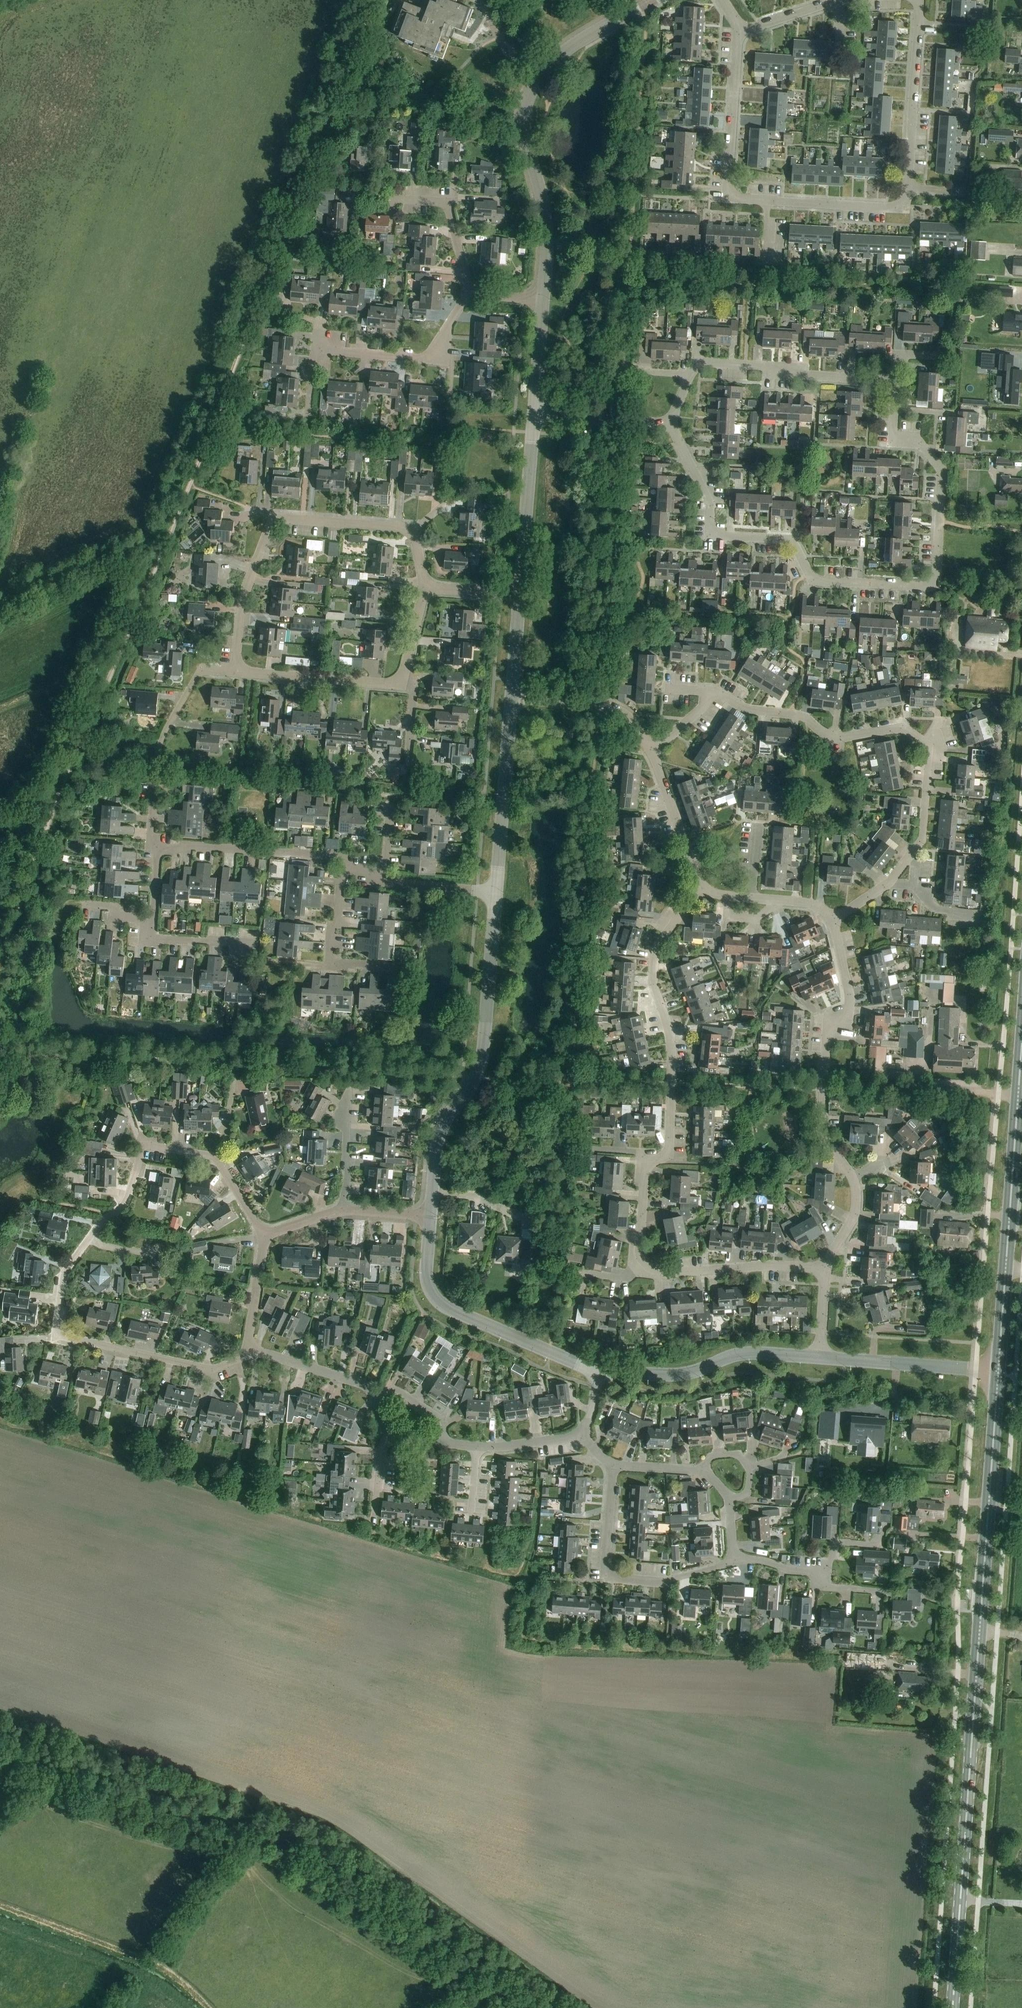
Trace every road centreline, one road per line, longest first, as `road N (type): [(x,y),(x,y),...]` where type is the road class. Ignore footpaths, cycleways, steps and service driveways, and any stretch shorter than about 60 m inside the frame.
road 1 (track): [(0,963),(374,0)]
road 2 (secondary): [(953,2007),(998,1375)]
road 3 (residential): [(669,424),(710,504),(712,534),(792,542),(818,582),(925,587),(936,577),(942,476),(917,440),(894,433),(890,377)]
road 4 (residential): [(834,919),(889,884),(922,842),(927,745),(902,729),(829,736),(802,717),(751,711),(718,695),(649,748)]
road 5 (residential): [(251,1348),(208,1369),(69,1339),(58,1327),(67,1270),(124,1205),(143,1150),(217,1159)]
road 6 (unclassified): [(544,300),(546,219),(527,141),(530,94),(556,60),(652,0)]
road 7 (residential): [(235,672),(244,598),(274,519),(415,529),(425,588)]
road 8 (residential): [(768,201),(887,207),(908,199),(921,0)]
road 9 (secondary): [(998,1375),(1021,1046)]
road 10 (unclassified): [(434,1190),(437,1140),(482,1055),(497,892)]
road 11 (residential): [(654,1162),(670,1147),(673,1054),(655,992),(655,952),(703,885)]
road 12 (residential): [(853,1179),(823,1125),(828,1025),(850,1008),(834,919)]
road 13 (unclassified): [(598,1372),(442,1305),(428,1284),(431,1216)]
road 14 (residential): [(734,1561),(666,1583),(610,1576),(613,1465)]
road 15 (unclassified): [(820,1358),(743,1355),(687,1374),(598,1372)]
road 16 (residential): [(890,377),(706,363),(690,375)]
road 17 (residential): [(739,31),(728,191),(768,201)]
road 18 (unclassified): [(497,892),(513,699)]
road 19 (residential): [(343,863),(153,843)]
road 20 (residential): [(316,349),(426,360),(469,295)]
road 21 (residential): [(827,1270),(671,1273),(645,1265)]
road 22 (unclassified): [(519,595),(534,415)]
road 23 (unclassified): [(998,1375),(820,1358)]
road 24 (residential): [(469,295),(446,203),(364,198)]
road 25 (residential): [(400,683),(235,672)]
road 26 (residential): [(649,748),(611,707),(513,699)]
road 27 (residential): [(703,885),(649,748)]
road 28 (residential): [(534,415),(669,424)]
road 29 (residential): [(375,1396),(251,1348)]
road 30 (residential): [(258,944),(148,939),(149,926)]
road 31 (residential): [(235,672),(199,673),(160,747)]

